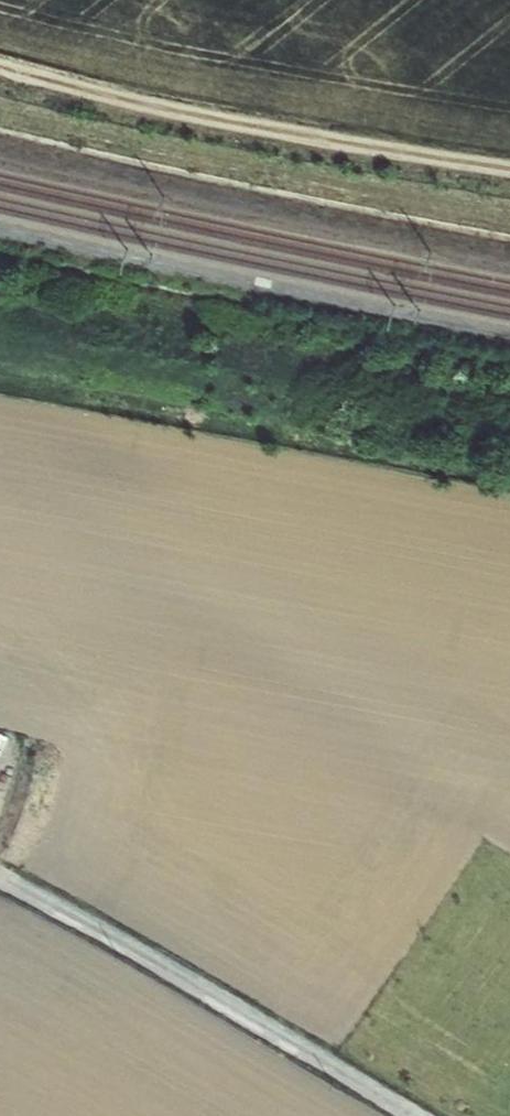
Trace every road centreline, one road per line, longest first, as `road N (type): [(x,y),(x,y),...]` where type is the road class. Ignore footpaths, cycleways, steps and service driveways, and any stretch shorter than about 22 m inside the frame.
road 1 (track): [(509,171),(138,109),(0,74)]

